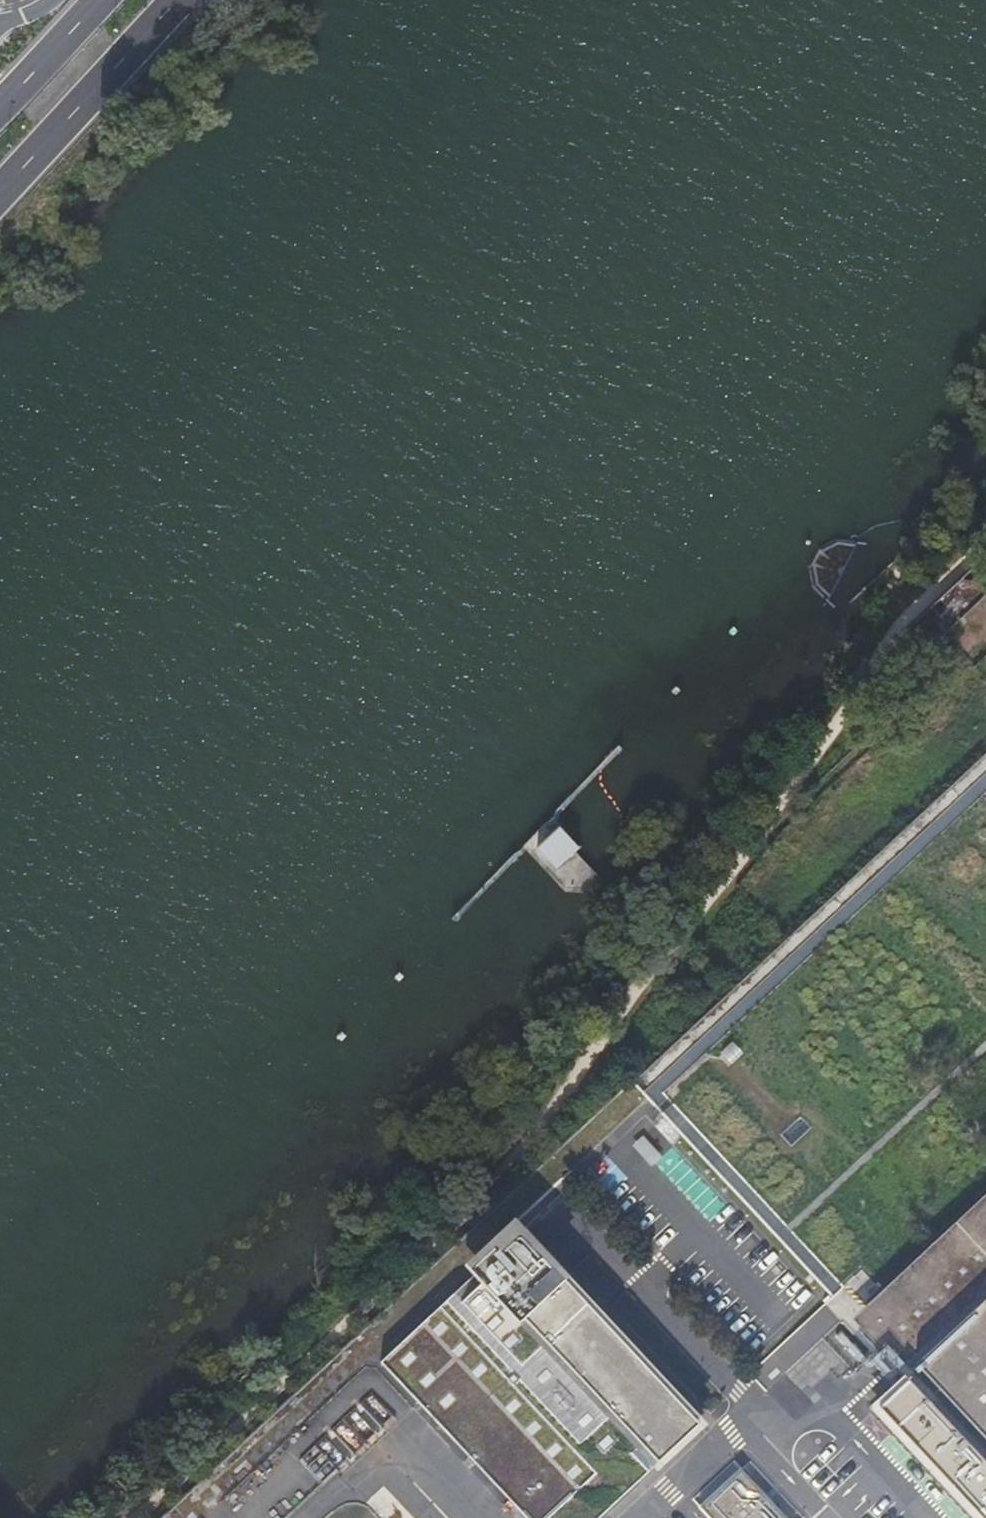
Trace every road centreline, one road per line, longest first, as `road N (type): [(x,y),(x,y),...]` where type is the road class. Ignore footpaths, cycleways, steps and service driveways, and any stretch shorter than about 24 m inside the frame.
road 1 (primary): [(0,195),(176,0)]
road 2 (primary): [(97,0),(0,105)]

